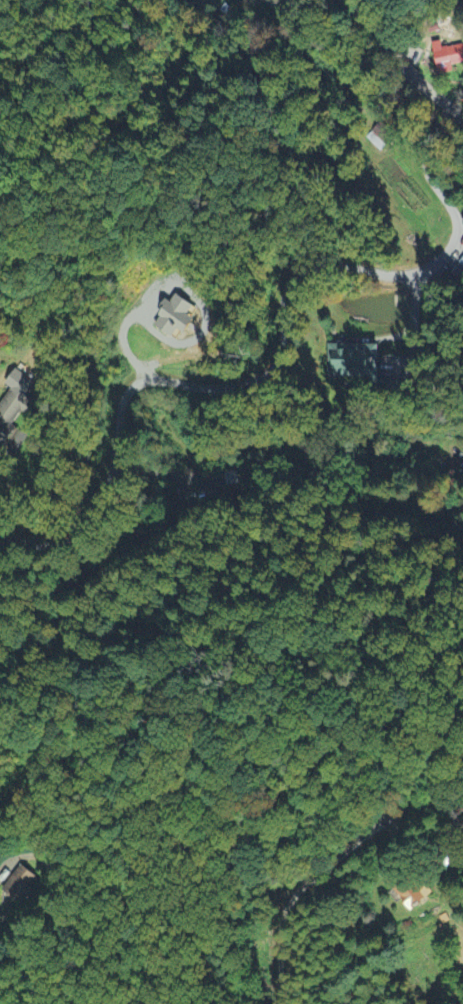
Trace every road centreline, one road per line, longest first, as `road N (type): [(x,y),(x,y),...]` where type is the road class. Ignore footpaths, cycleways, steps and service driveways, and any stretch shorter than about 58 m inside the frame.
road 1 (residential): [(459,111),(426,156),(433,184),(458,220),(455,241),(439,261),(412,273),(304,269),(285,291),(282,354),(267,374),(218,388),(157,378),(126,392),(103,501),(86,530),(42,546),(0,530)]
road 2 (residential): [(384,814),(287,899),(278,942),(281,1003)]
road 3 (tertiary): [(462,114),(406,67),(351,0)]

